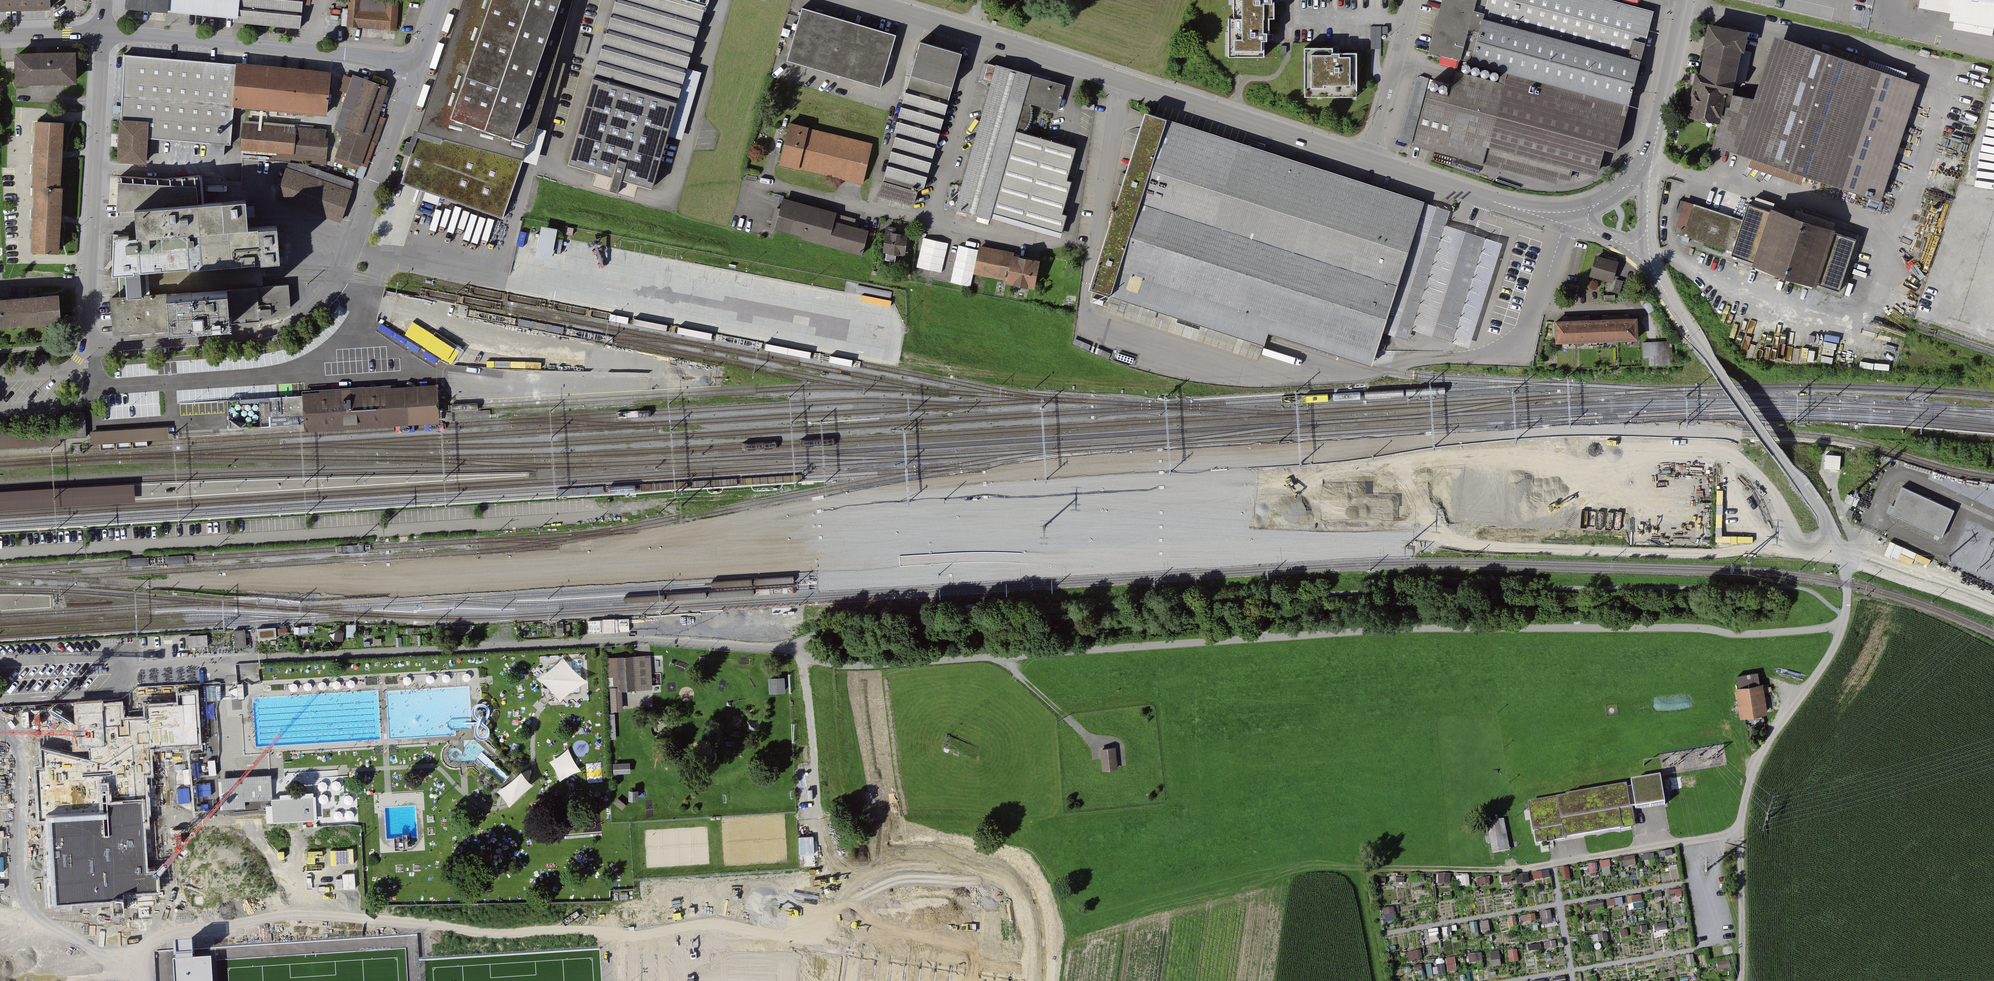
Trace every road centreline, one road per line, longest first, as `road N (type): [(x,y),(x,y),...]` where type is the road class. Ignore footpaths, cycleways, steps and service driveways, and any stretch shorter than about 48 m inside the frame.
road 1 (track): [(131,665),(642,640),(785,649),(848,666),(1416,628),(1752,634),(1842,628)]
road 2 (residential): [(1368,158),(859,0)]
road 3 (unclassified): [(89,345),(242,339),(299,324),(320,306),(343,274),(418,61)]
road 4 (unclassified): [(1842,628),(1847,585),(1824,518),(1641,249)]
road 5 (track): [(1376,867),(1518,870),(1741,829)]
road 6 (residential): [(103,33),(418,61)]
road 7 (residential): [(103,33),(89,345)]
road 8 (unclassified): [(1842,628),(1768,740),(1741,829)]
road 9 (residential): [(1572,218),(1511,207),(1368,158)]
road 10 (track): [(831,859),(799,653)]
road 11 (residential): [(1644,173),(1684,0)]
road 12 (residential): [(1368,158),(1413,0)]
road 13 (track): [(1993,613),(1843,564)]
road 14 (track): [(1741,980),(1741,829)]
road 15 (residential): [(0,699),(96,693),(122,682),(131,665)]
road 16 (residential): [(131,665),(122,655),(0,662)]
road 17 (track): [(997,656),(1092,741)]

